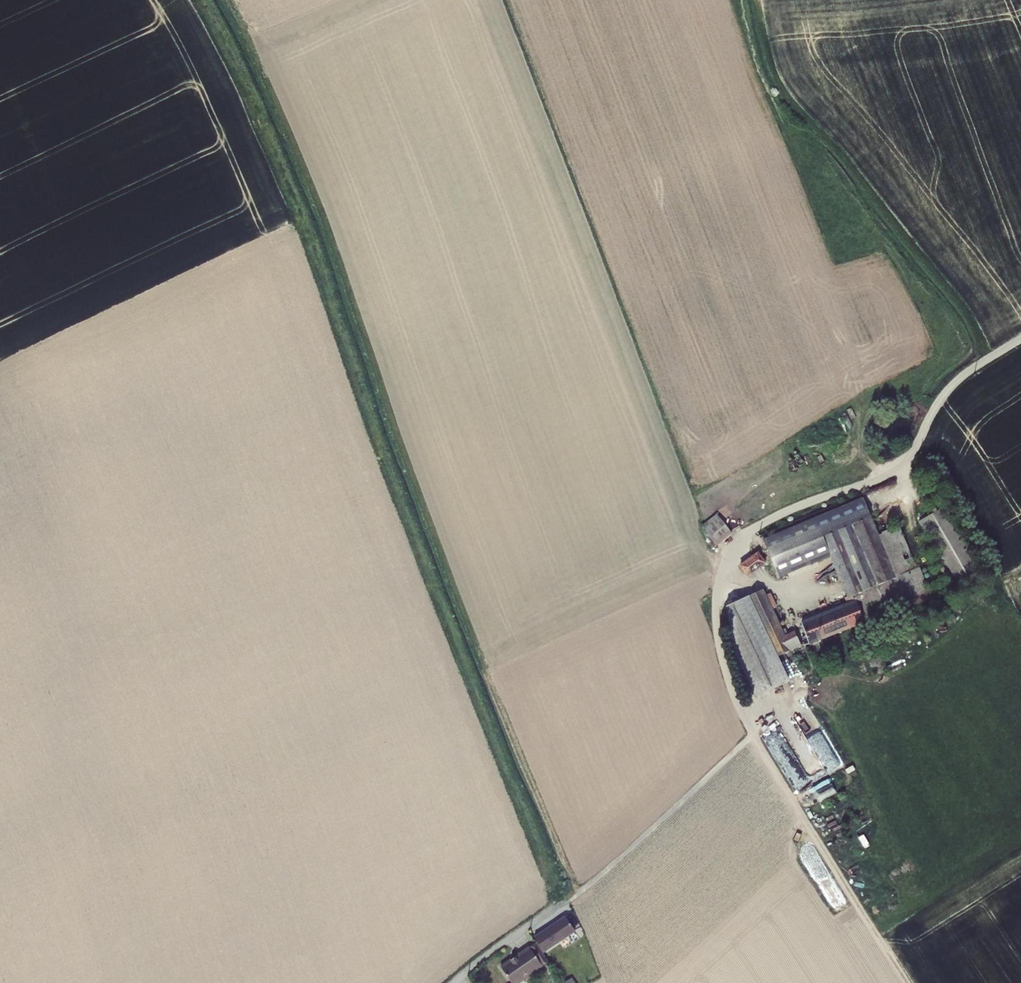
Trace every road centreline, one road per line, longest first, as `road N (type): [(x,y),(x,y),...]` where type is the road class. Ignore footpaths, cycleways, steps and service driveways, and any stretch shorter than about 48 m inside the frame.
road 1 (unclassified): [(753,735),(735,700),(715,621),(729,550),(769,519),(882,479),(962,375),(1020,338)]
road 2 (track): [(906,982),(753,735)]
road 3 (unclassified): [(453,982),(572,898)]

